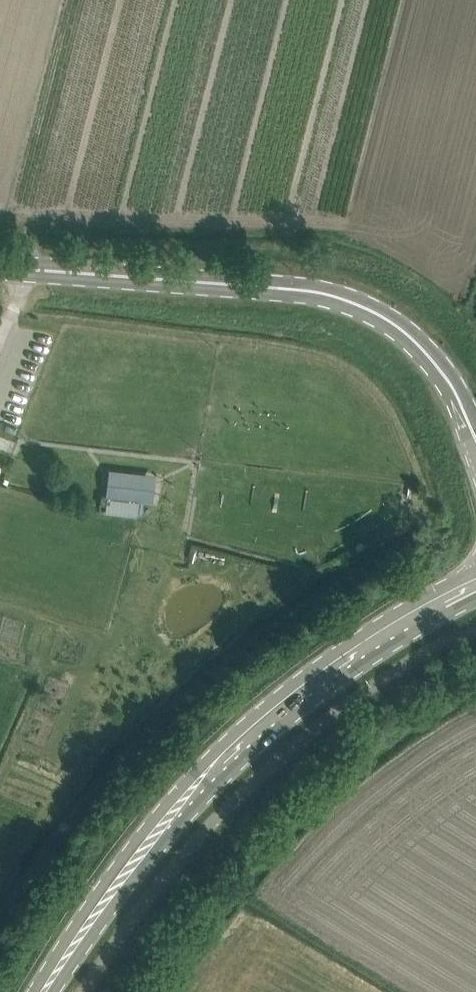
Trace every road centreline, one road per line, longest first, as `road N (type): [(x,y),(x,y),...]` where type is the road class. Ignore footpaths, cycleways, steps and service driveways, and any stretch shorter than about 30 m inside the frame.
road 1 (primary): [(45,991),(129,857),(217,762),(301,686),(374,636),(475,587)]
road 2 (unclassified): [(475,440),(427,353),(347,300),(309,291),(0,269)]
road 3 (unclassified): [(475,630),(450,638),(337,711),(258,779),(168,873),(83,991)]

